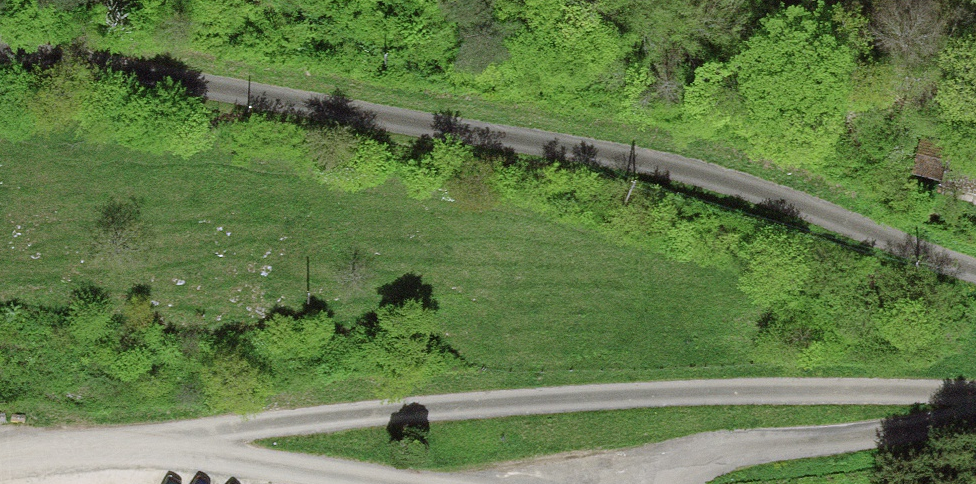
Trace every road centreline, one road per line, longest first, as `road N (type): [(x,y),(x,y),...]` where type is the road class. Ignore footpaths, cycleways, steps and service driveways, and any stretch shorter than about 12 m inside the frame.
road 1 (unclassified): [(141,446),(267,425),(550,398),(975,390)]
road 2 (unclassified): [(679,483),(738,459),(924,444),(975,431)]
road 3 (unclassified): [(412,483),(141,446)]
road 4 (unclassified): [(141,446),(0,473)]

